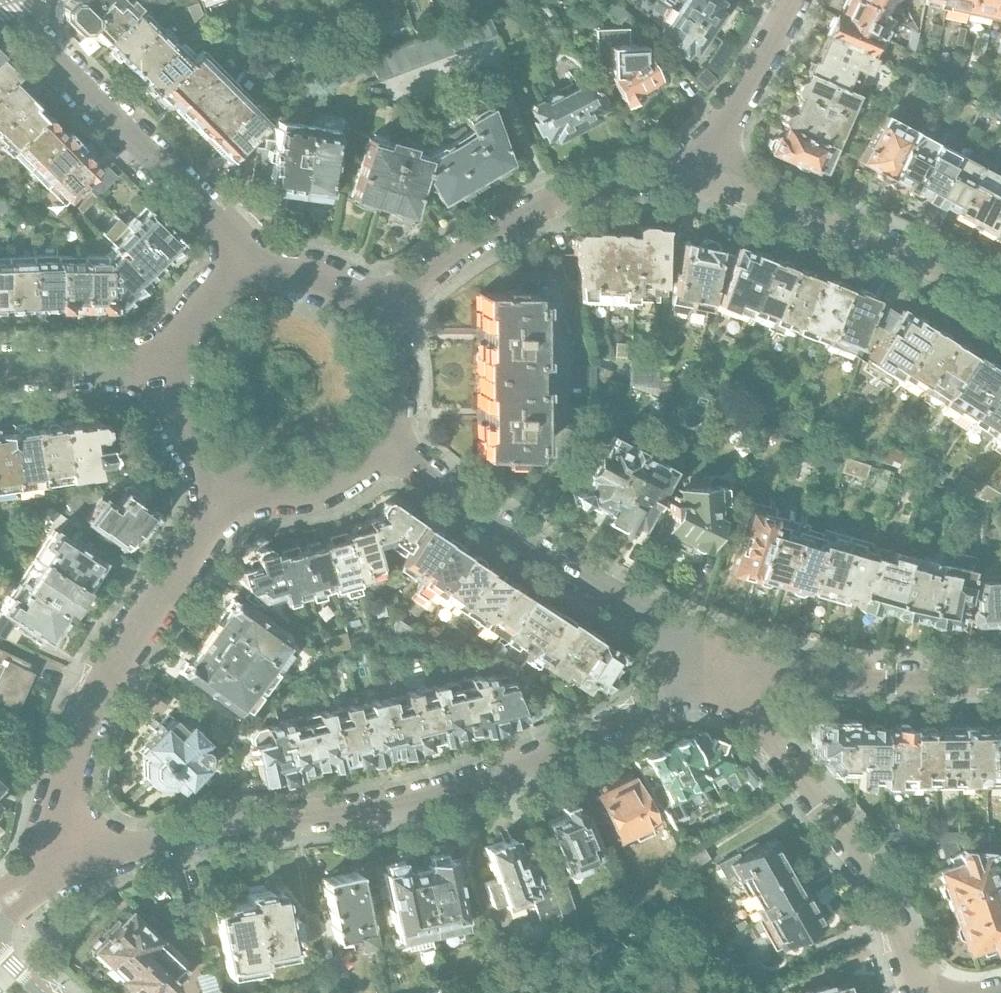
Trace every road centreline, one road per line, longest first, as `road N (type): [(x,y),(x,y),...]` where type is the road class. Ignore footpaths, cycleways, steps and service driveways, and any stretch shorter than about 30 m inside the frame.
road 1 (residential): [(41,864),(420,798),(542,758),(722,681)]
road 2 (residential): [(41,864),(89,705),(232,491)]
road 3 (residential): [(722,681),(663,623),(546,558),(409,460),(380,450)]
road 4 (residential): [(920,992),(875,880),(722,681)]
road 5 (residential): [(710,172),(573,193),(519,216),(377,308)]
road 6 (residential): [(241,268),(219,230),(0,3)]
road 7 (residential): [(1000,303),(710,172)]
road 8 (residential): [(1000,679),(780,671),(722,681)]
road 9 (residential): [(710,172),(794,0)]
road 10 (residential): [(232,491),(273,501),(324,493),(380,450)]
road 11 (residential): [(0,370),(162,367)]
road 12 (residential): [(380,450),(396,419),(402,376),(377,308)]
road 13 (residential): [(162,367),(164,406),(178,441),(232,491)]
road 14 (residential): [(377,308),(318,267),(285,261),(241,268)]
road 15 (residential): [(241,268),(205,289),(173,329),(162,367)]

